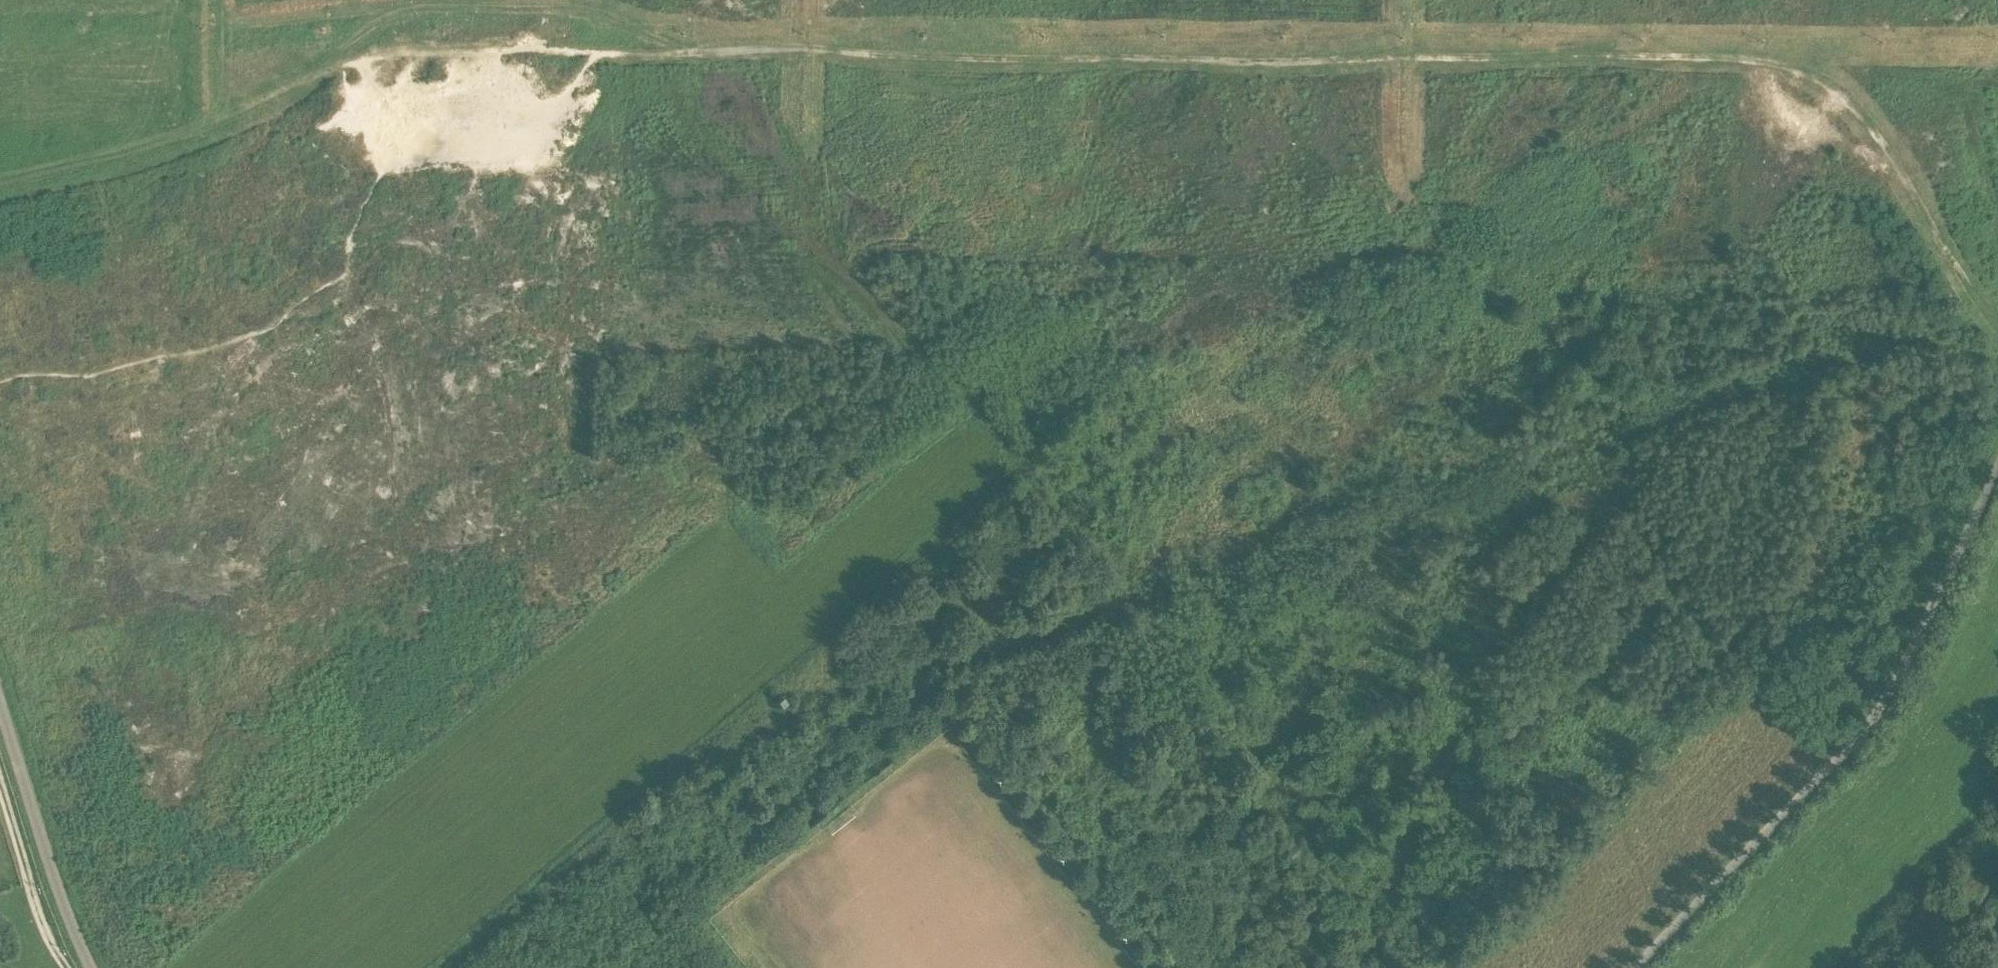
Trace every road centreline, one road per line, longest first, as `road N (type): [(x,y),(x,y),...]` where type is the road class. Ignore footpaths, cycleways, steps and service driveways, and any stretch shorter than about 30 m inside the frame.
road 1 (track): [(0,188),(233,113),(310,79),(373,29),(431,13),(594,14),(684,54),(801,46),(1094,62),(1724,58),(1803,76),(1850,104),(1997,322)]
road 2 (track): [(1636,967),(1862,741),(1997,472)]
road 3 (unclassified): [(95,967),(68,917),(0,703)]

